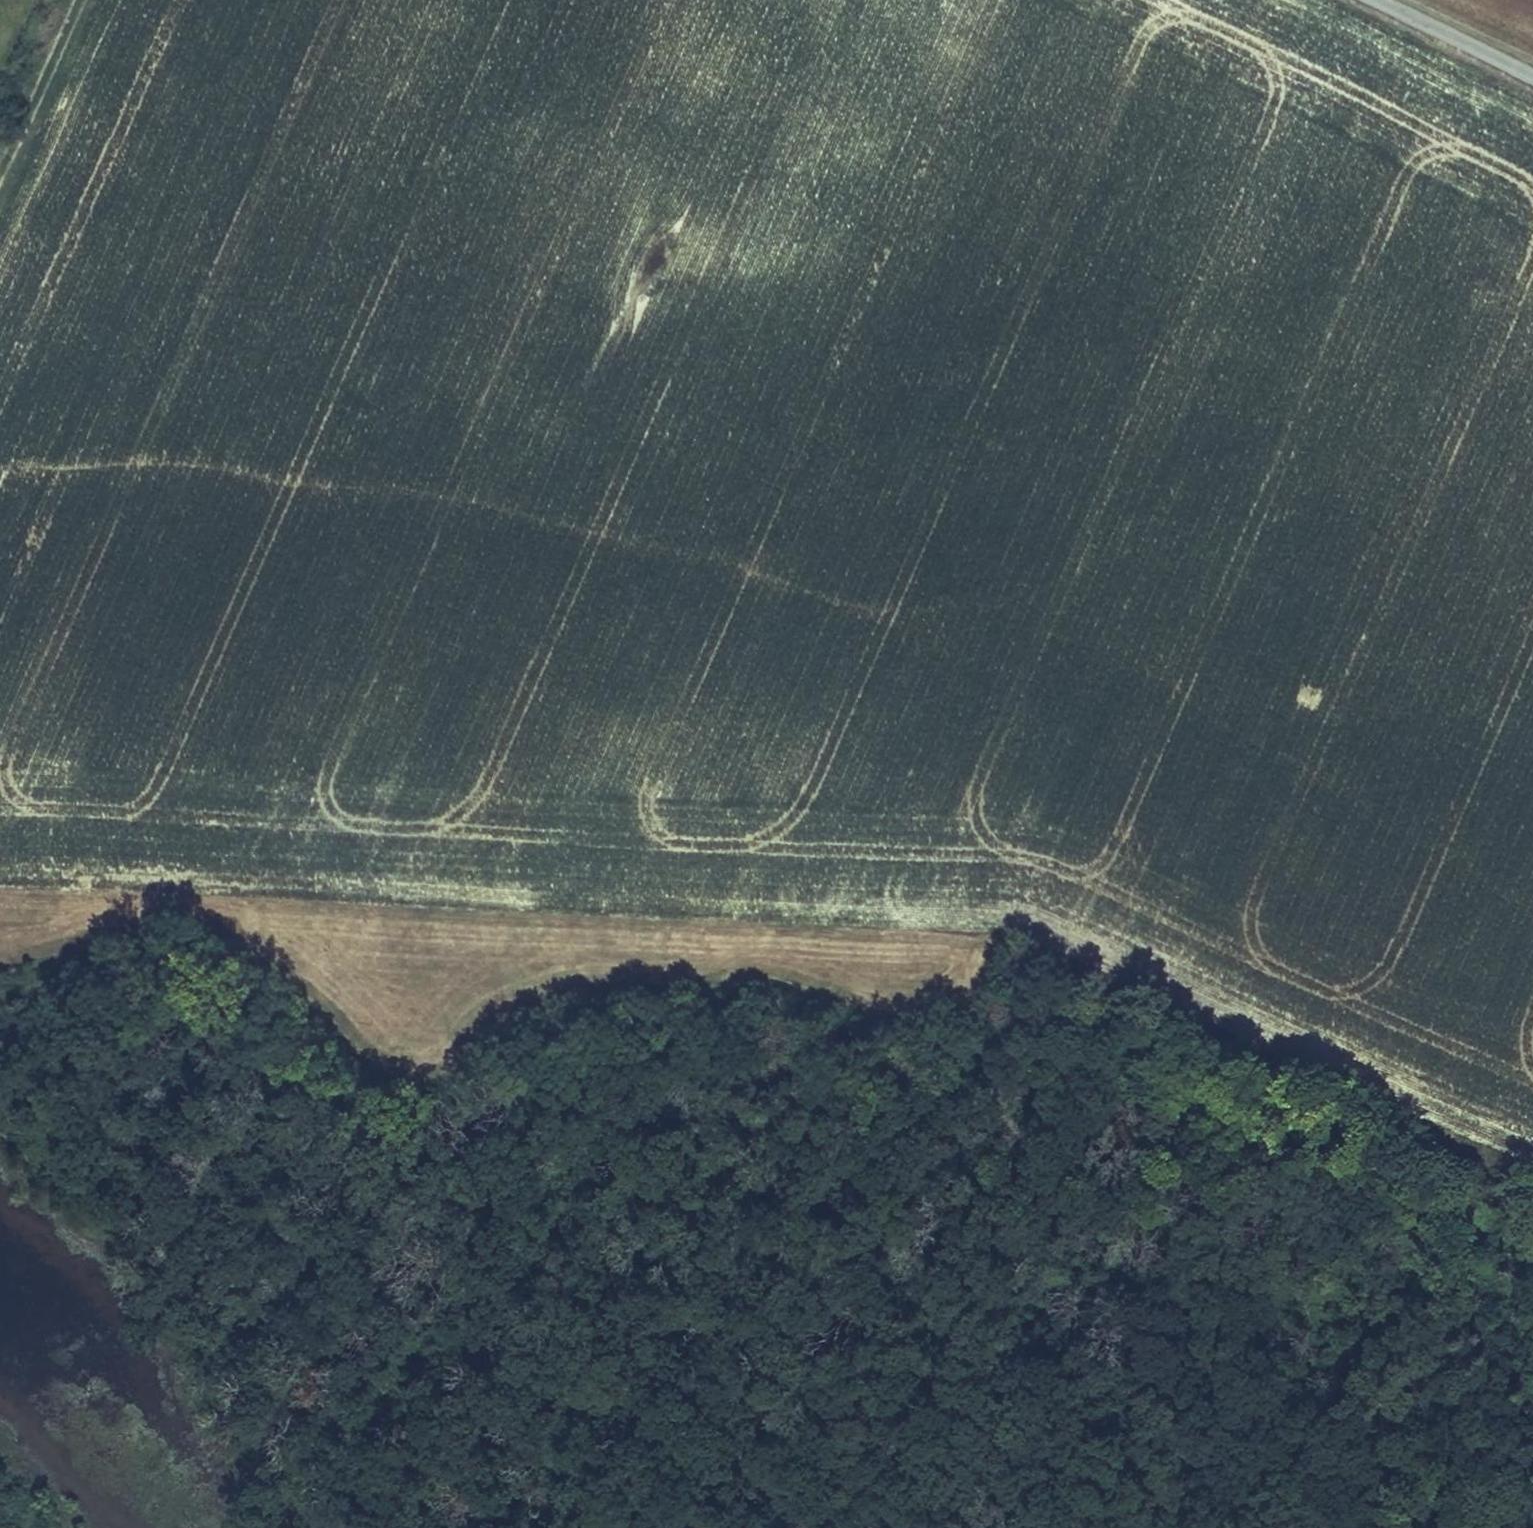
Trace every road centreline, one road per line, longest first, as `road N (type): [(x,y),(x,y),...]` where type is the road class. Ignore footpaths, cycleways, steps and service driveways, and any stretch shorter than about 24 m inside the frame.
road 1 (track): [(0,198),(90,0)]
road 2 (unclassified): [(1369,0),(1532,84)]

